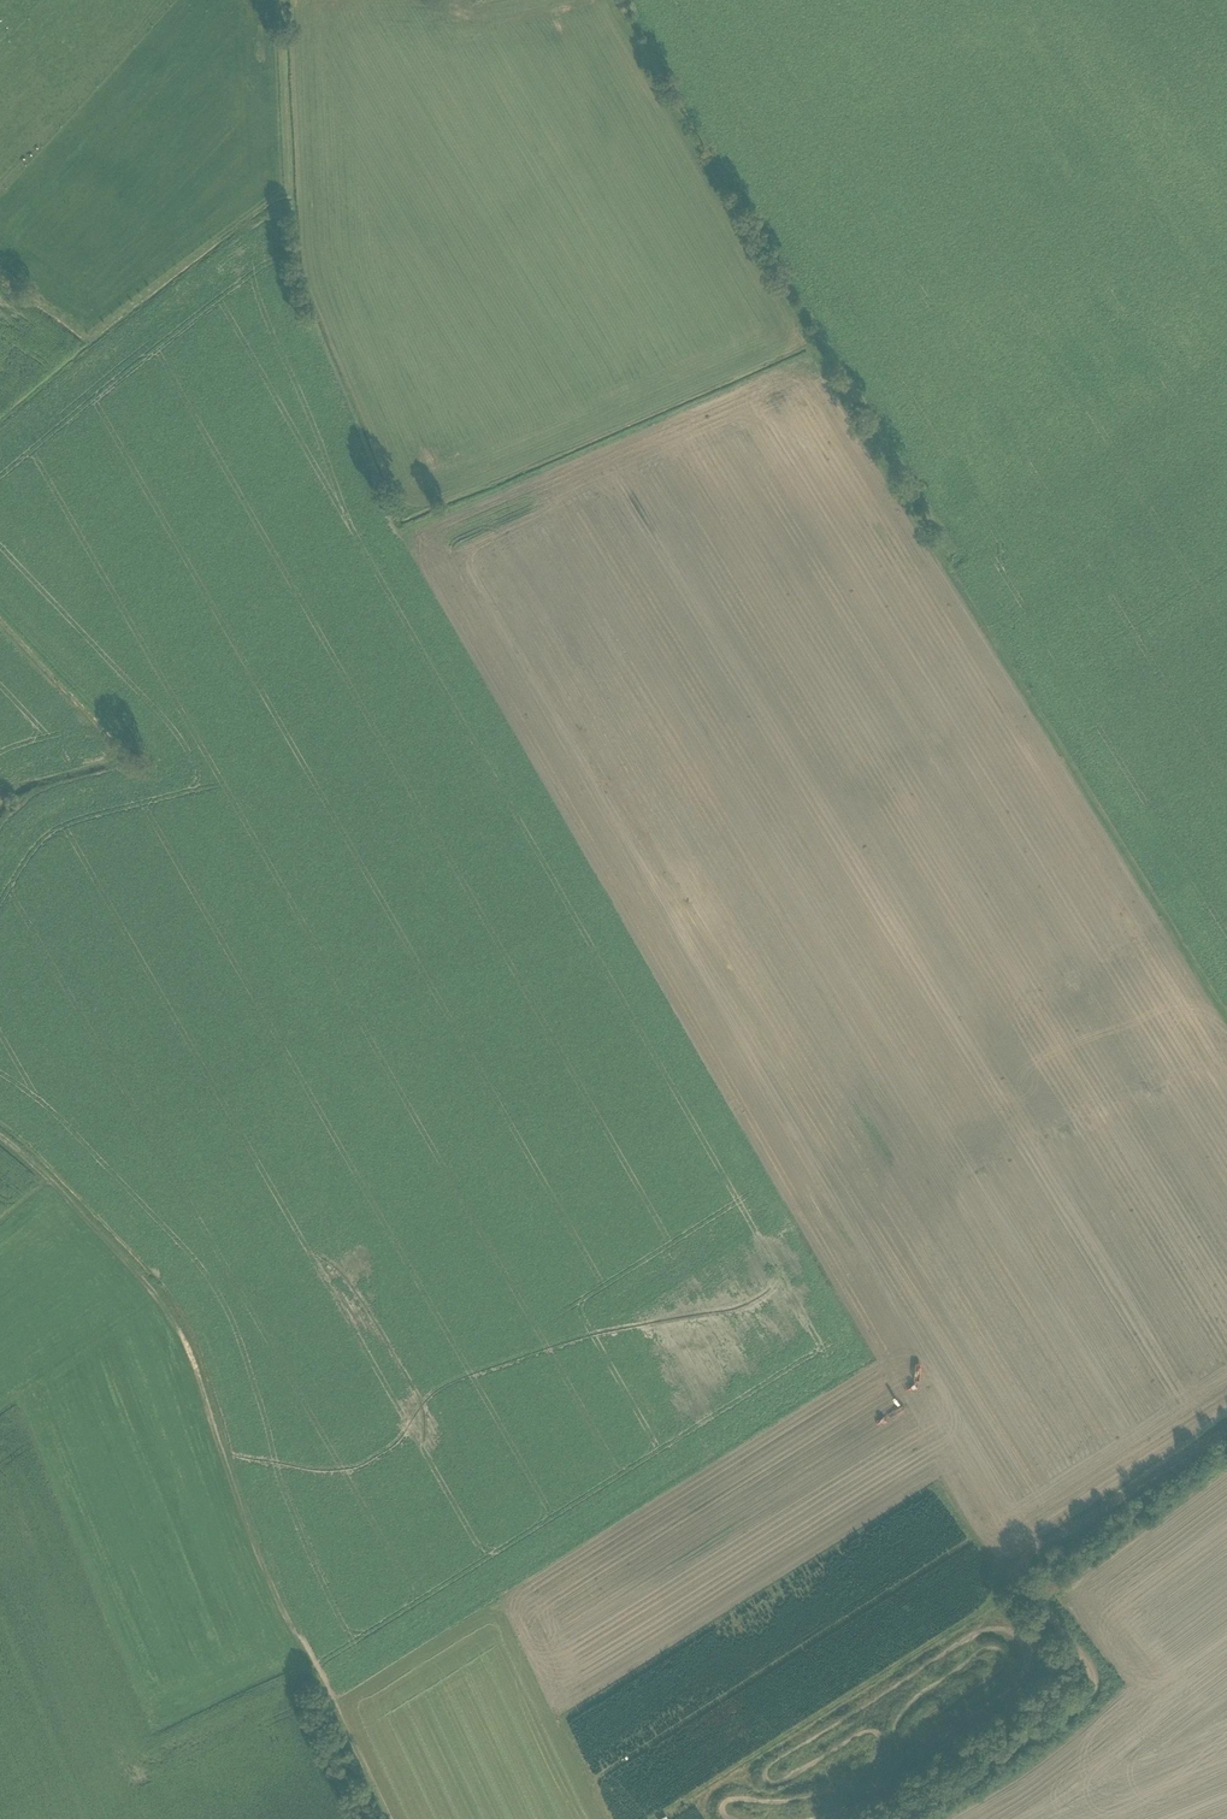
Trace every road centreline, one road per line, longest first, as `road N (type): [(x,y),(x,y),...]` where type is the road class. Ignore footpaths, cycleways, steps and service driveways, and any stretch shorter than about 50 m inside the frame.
road 1 (track): [(1226,1425),(1025,1553),(1023,1585),(1085,1666),(1085,1693),(902,1818)]

